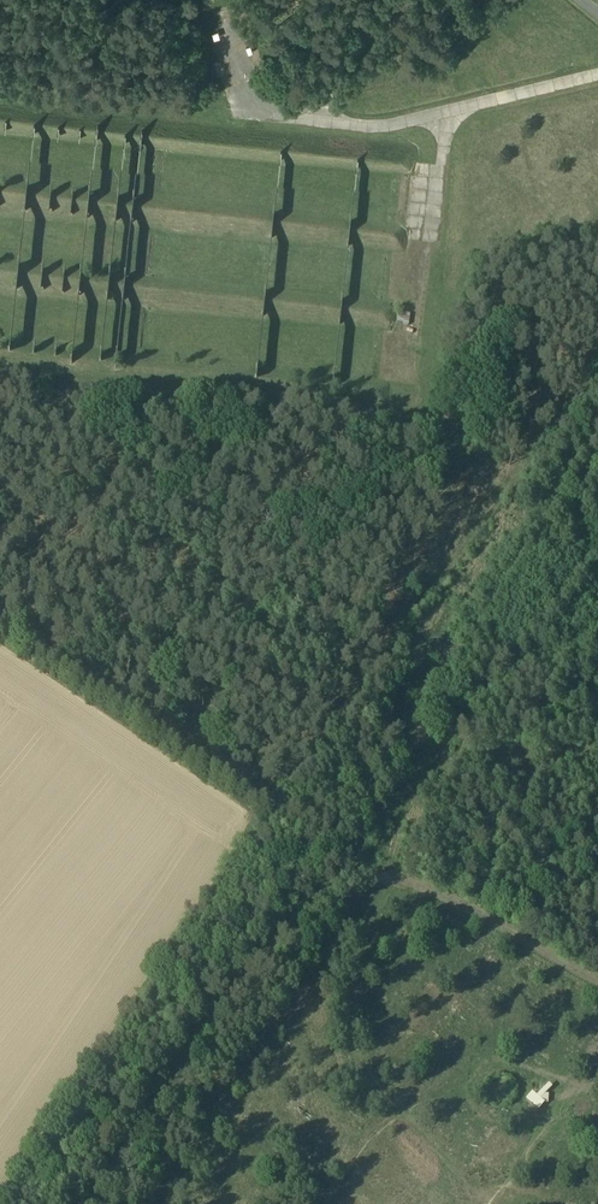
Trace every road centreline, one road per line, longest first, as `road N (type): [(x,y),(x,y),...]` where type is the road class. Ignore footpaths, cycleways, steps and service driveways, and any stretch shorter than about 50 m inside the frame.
road 1 (track): [(90,1203),(276,938),(340,885),(378,878)]
road 2 (track): [(0,648),(256,813),(248,826)]

